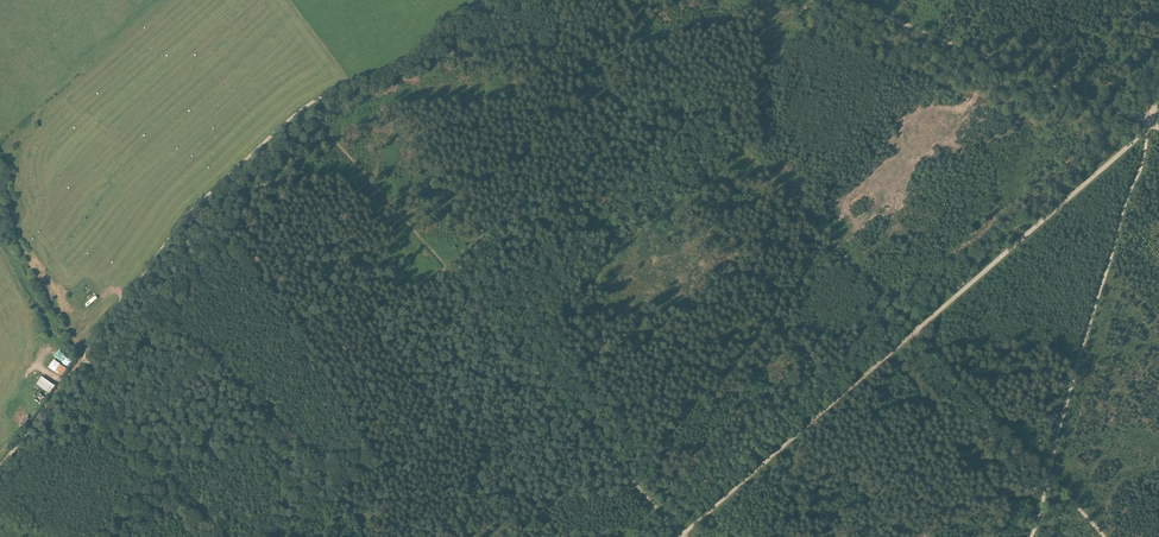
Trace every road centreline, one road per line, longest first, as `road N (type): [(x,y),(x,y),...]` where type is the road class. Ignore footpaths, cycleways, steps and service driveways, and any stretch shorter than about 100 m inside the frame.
road 1 (track): [(0,464),(161,246),(230,173),(306,103),(390,64),(487,0)]
road 2 (track): [(652,42),(1107,536)]
road 3 (track): [(680,536),(1150,123)]
road 4 (track): [(333,135),(683,536)]
road 5 (track): [(1150,123),(1032,536)]
road 6 (track): [(847,0),(1150,123)]
road 7 (track): [(225,536),(159,459),(112,435),(101,383),(80,358)]

